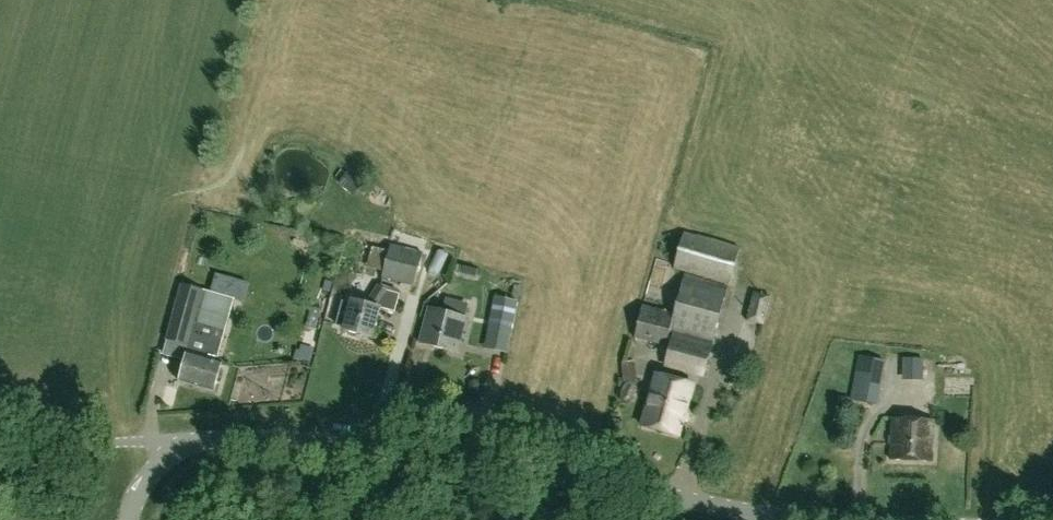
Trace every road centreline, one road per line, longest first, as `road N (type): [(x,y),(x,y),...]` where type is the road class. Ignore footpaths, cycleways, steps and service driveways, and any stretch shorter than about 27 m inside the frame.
road 1 (unclassified): [(1034,519),(886,512),(415,440),(208,433)]
road 2 (unclassified): [(138,519),(171,438),(208,433)]

